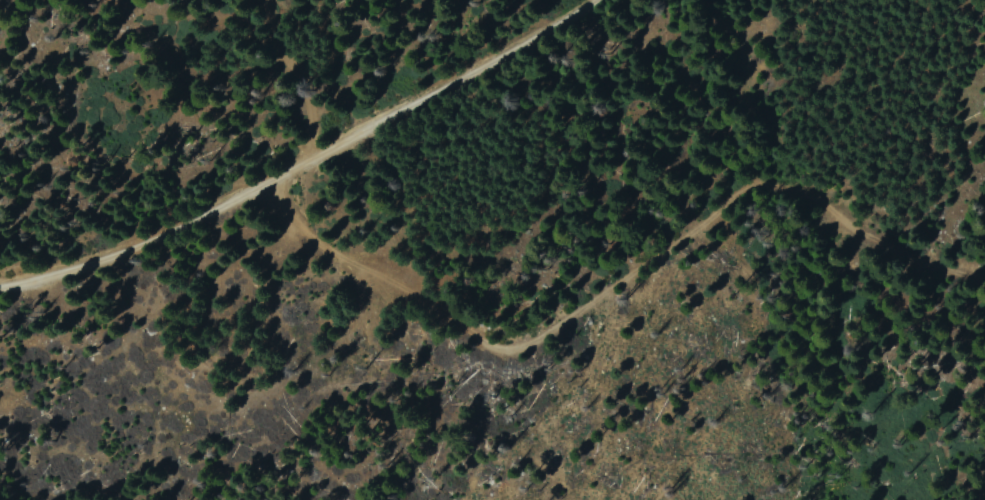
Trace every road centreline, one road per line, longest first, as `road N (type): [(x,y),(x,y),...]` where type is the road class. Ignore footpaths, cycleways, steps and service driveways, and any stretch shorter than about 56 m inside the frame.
road 1 (track): [(984,269),(940,267),(866,216),(783,187),(696,224),(543,337),(499,350),(454,319),(354,273),(263,189)]
road 2 (residential): [(0,287),(112,256),(263,189),(587,0)]

